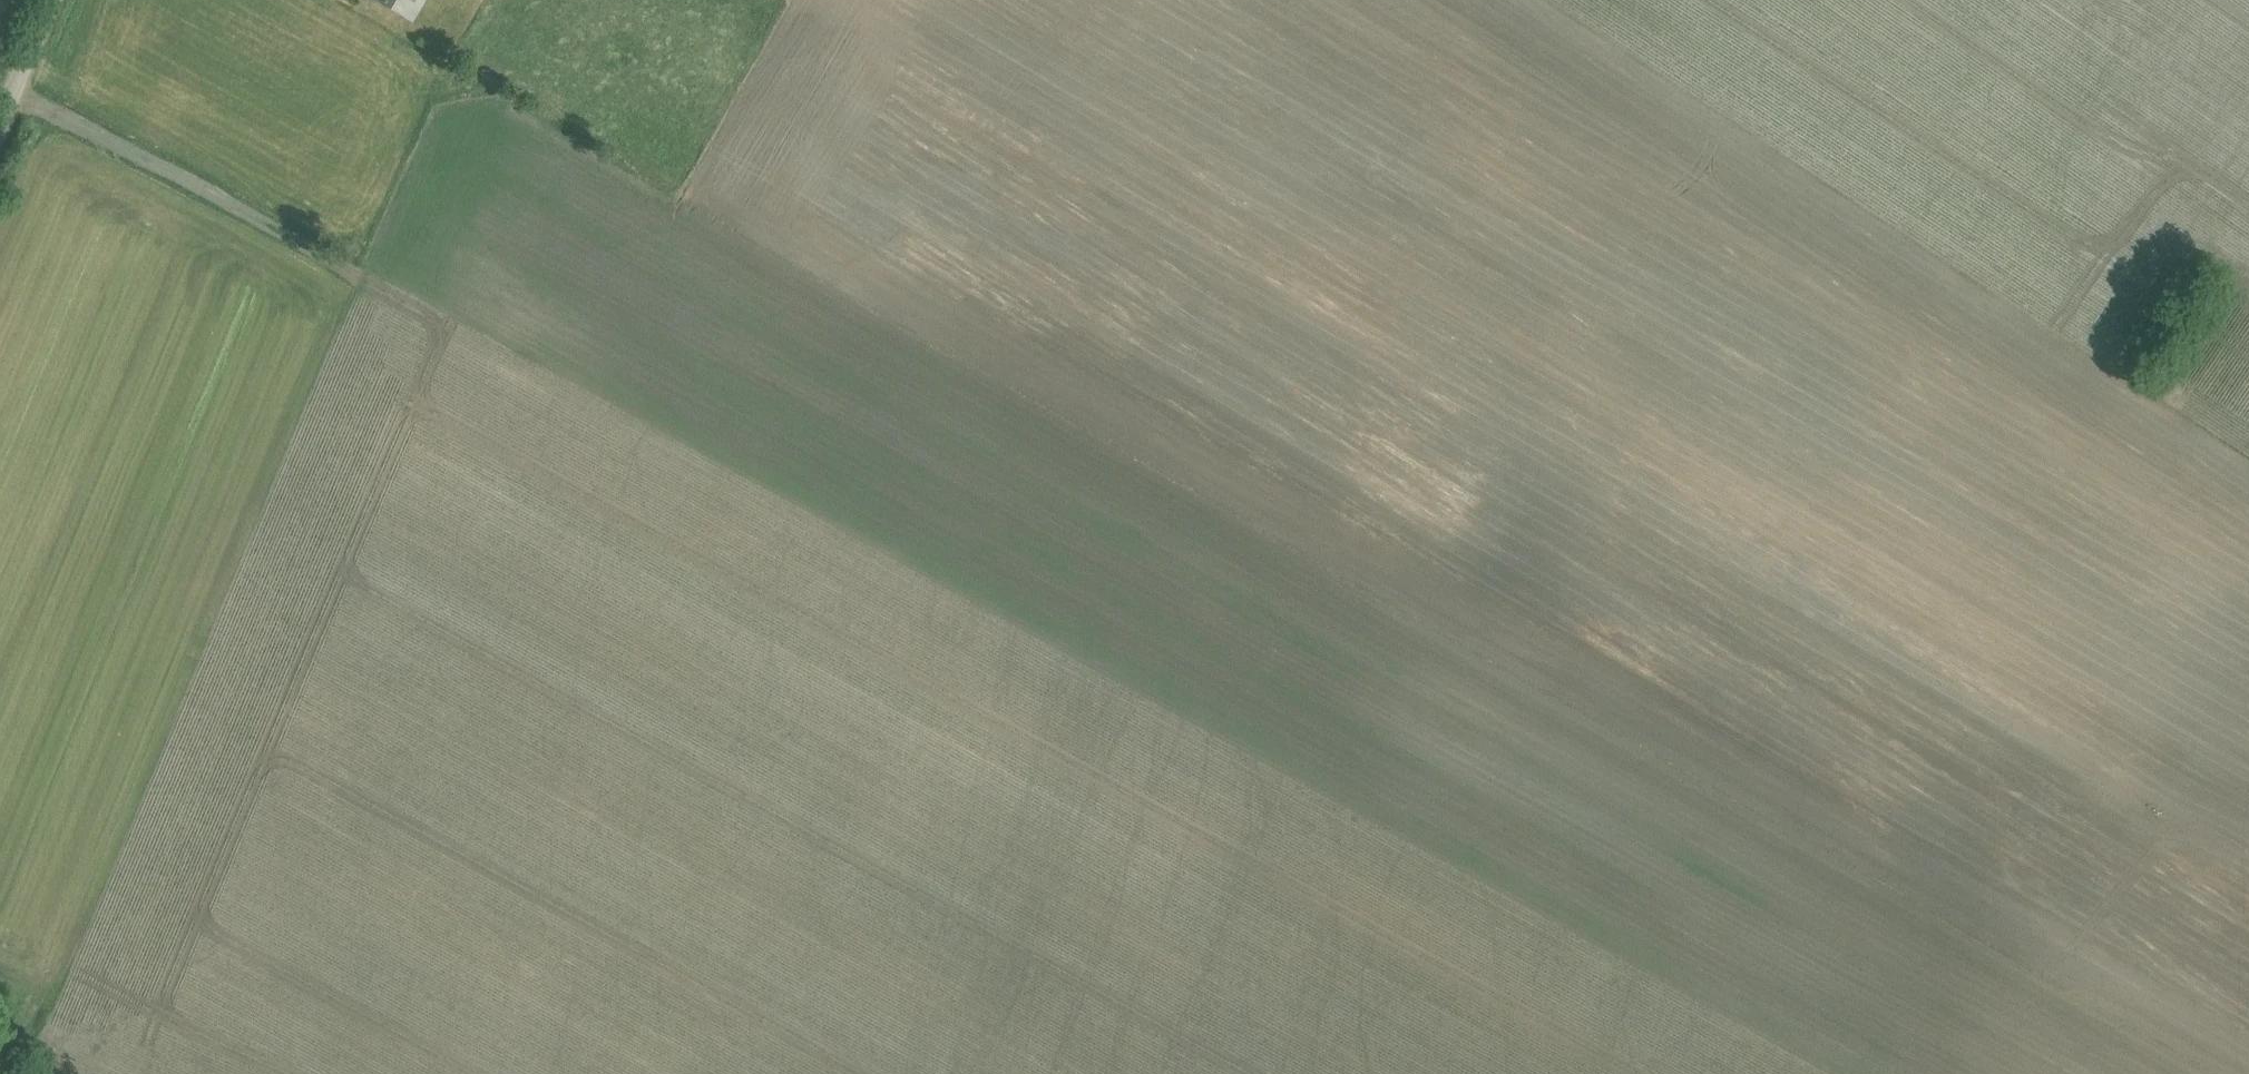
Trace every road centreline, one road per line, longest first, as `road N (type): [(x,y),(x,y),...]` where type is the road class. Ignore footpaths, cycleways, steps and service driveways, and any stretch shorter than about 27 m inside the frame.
road 1 (unclassified): [(53,0),(0,130)]

